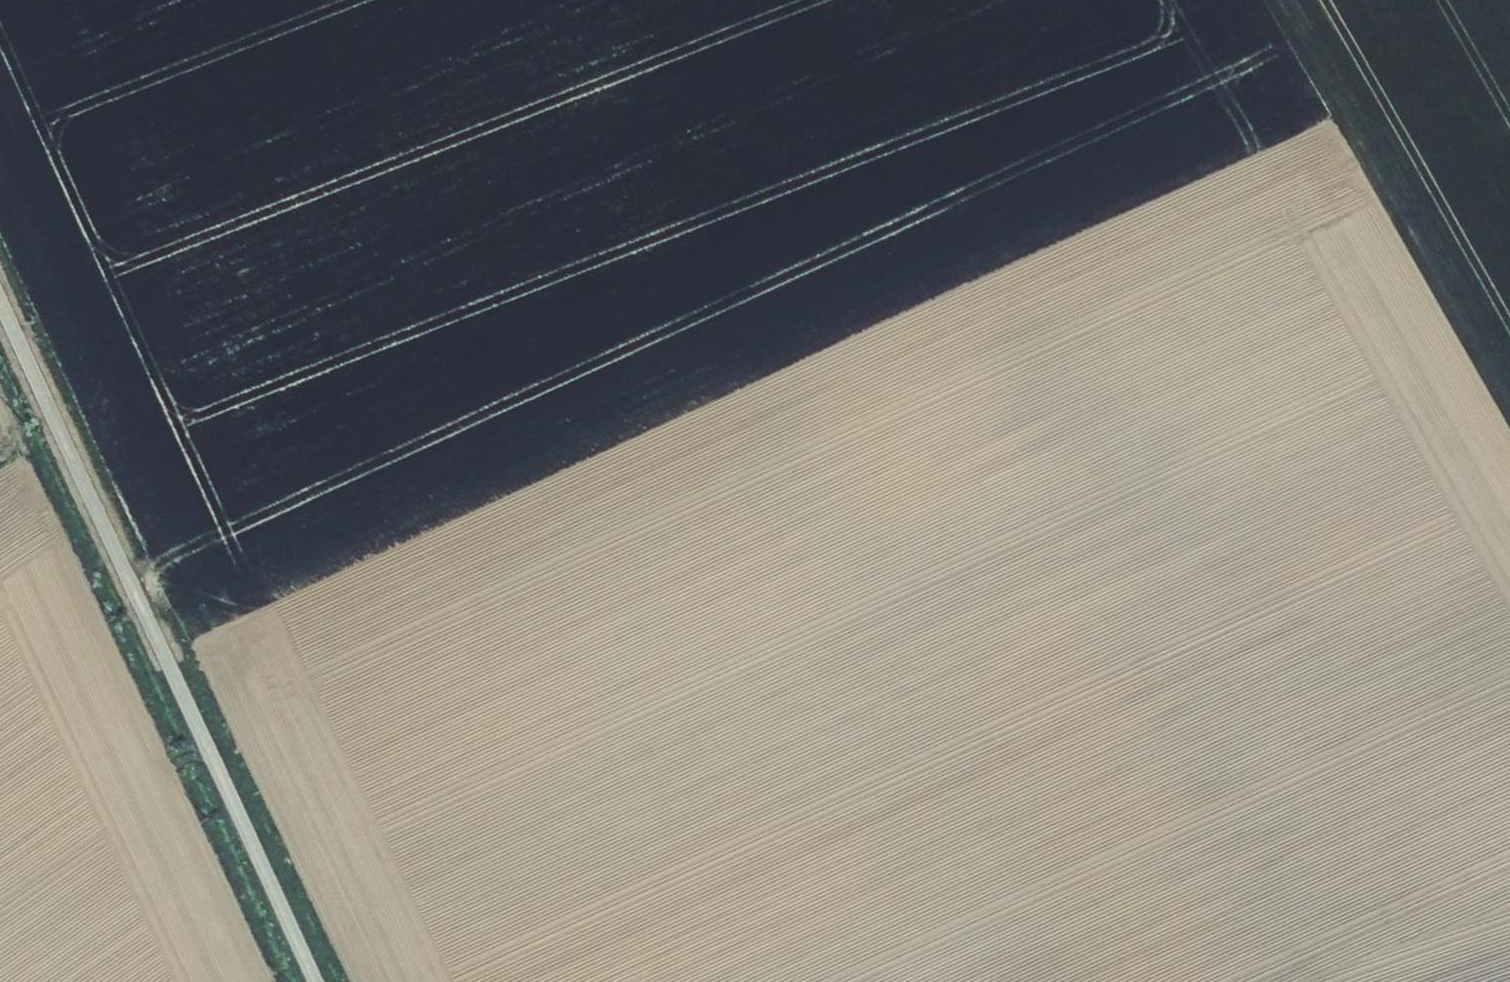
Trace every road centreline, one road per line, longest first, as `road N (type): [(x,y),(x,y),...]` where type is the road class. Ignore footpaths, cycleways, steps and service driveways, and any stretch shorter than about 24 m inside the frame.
road 1 (unclassified): [(314,981),(0,300)]

